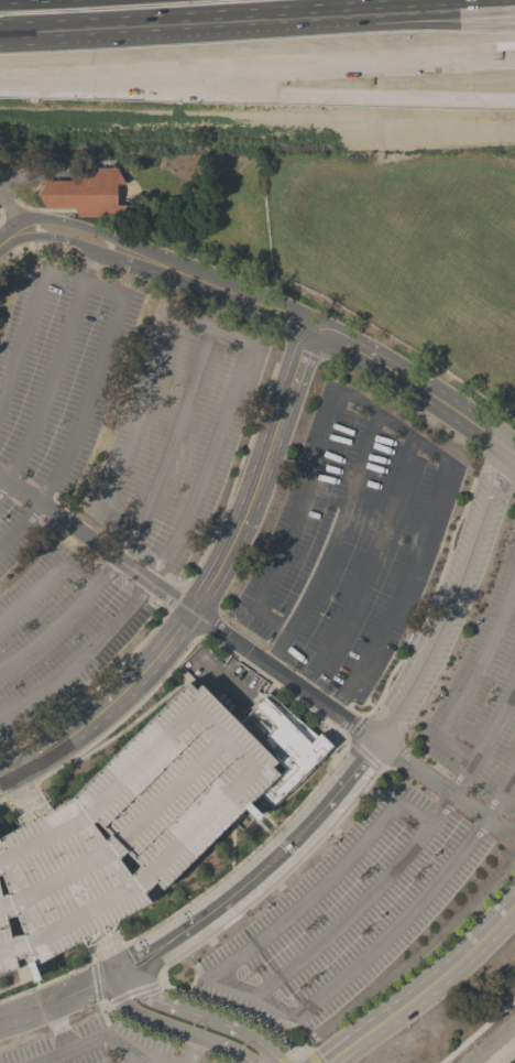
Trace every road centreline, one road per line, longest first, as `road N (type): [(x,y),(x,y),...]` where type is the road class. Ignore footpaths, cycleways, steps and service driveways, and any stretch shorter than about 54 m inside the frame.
road 1 (residential): [(0,781),(108,711),(193,612),(246,509),(308,328)]
road 2 (motorway): [(0,78),(514,94)]
road 3 (residential): [(0,481),(374,739)]
road 4 (residential): [(50,1004),(118,972),(242,886),(329,800),(374,739)]
road 5 (motorway): [(0,49),(342,25)]
road 6 (residential): [(374,739),(435,653),(511,444)]
road 7 (tertiary): [(514,902),(437,980),(326,1062)]
road 8 (residential): [(202,282),(183,267),(45,218),(0,236)]
road 9 (residential): [(202,282),(399,376)]
road 10 (residential): [(0,250),(21,239),(62,238),(202,282)]
road 11 (residential): [(276,1062),(238,1032),(145,996),(118,972)]
road 12 (motorway): [(342,25),(514,37)]
road 13 (motorway): [(342,25),(514,16)]
road 14 (residential): [(118,972),(128,1010),(248,1062)]
road 15 (residential): [(399,376),(514,448)]

